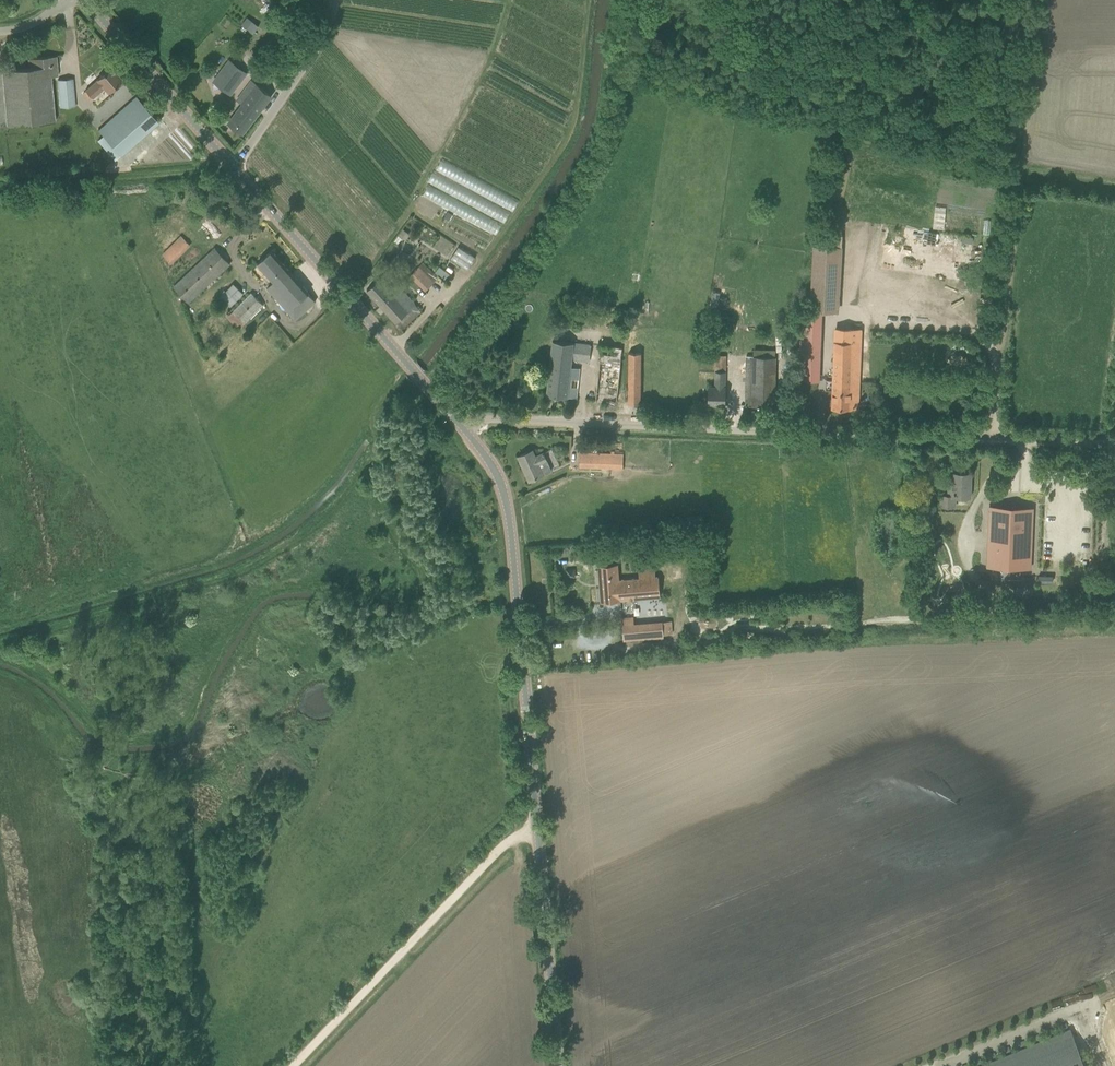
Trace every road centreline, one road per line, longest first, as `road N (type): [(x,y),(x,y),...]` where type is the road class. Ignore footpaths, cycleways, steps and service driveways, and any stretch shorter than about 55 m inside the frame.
road 1 (tertiary): [(559,1065),(510,517),(488,458),(463,427)]
road 2 (unclassified): [(927,439),(483,418),(463,427)]
road 3 (track): [(426,386),(522,271),(593,166),(611,124),(624,0)]
road 4 (tertiary): [(463,427),(234,167)]
road 5 (track): [(517,836),(295,1065)]
road 6 (track): [(6,188),(229,162)]
road 7 (tertiary): [(234,167),(85,0)]
road 8 (unclassified): [(234,167),(321,43),(337,0)]
road 9 (track): [(1114,447),(927,439)]

